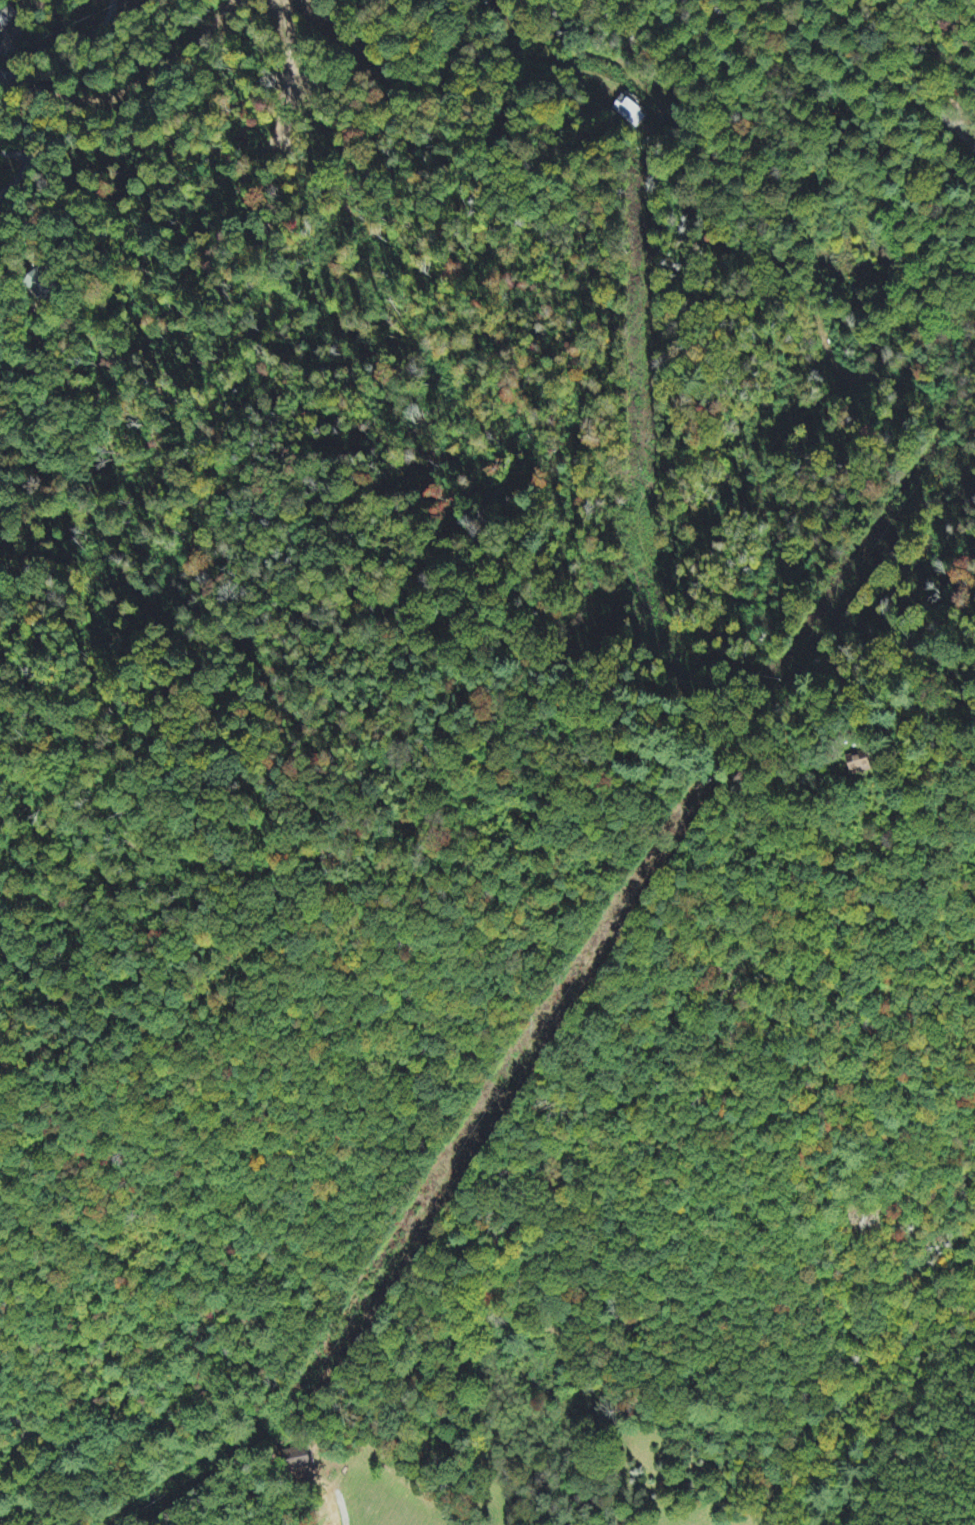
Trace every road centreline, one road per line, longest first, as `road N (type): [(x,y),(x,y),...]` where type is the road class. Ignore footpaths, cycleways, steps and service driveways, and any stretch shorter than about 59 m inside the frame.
road 1 (residential): [(851,66),(842,129),(796,143),(679,111),(617,59),(580,48)]
road 2 (residential): [(974,158),(937,114),(844,62),(767,0)]
road 3 (residential): [(0,77),(54,72),(87,55),(112,0)]
road 4 (residential): [(900,0),(953,94),(950,125)]

